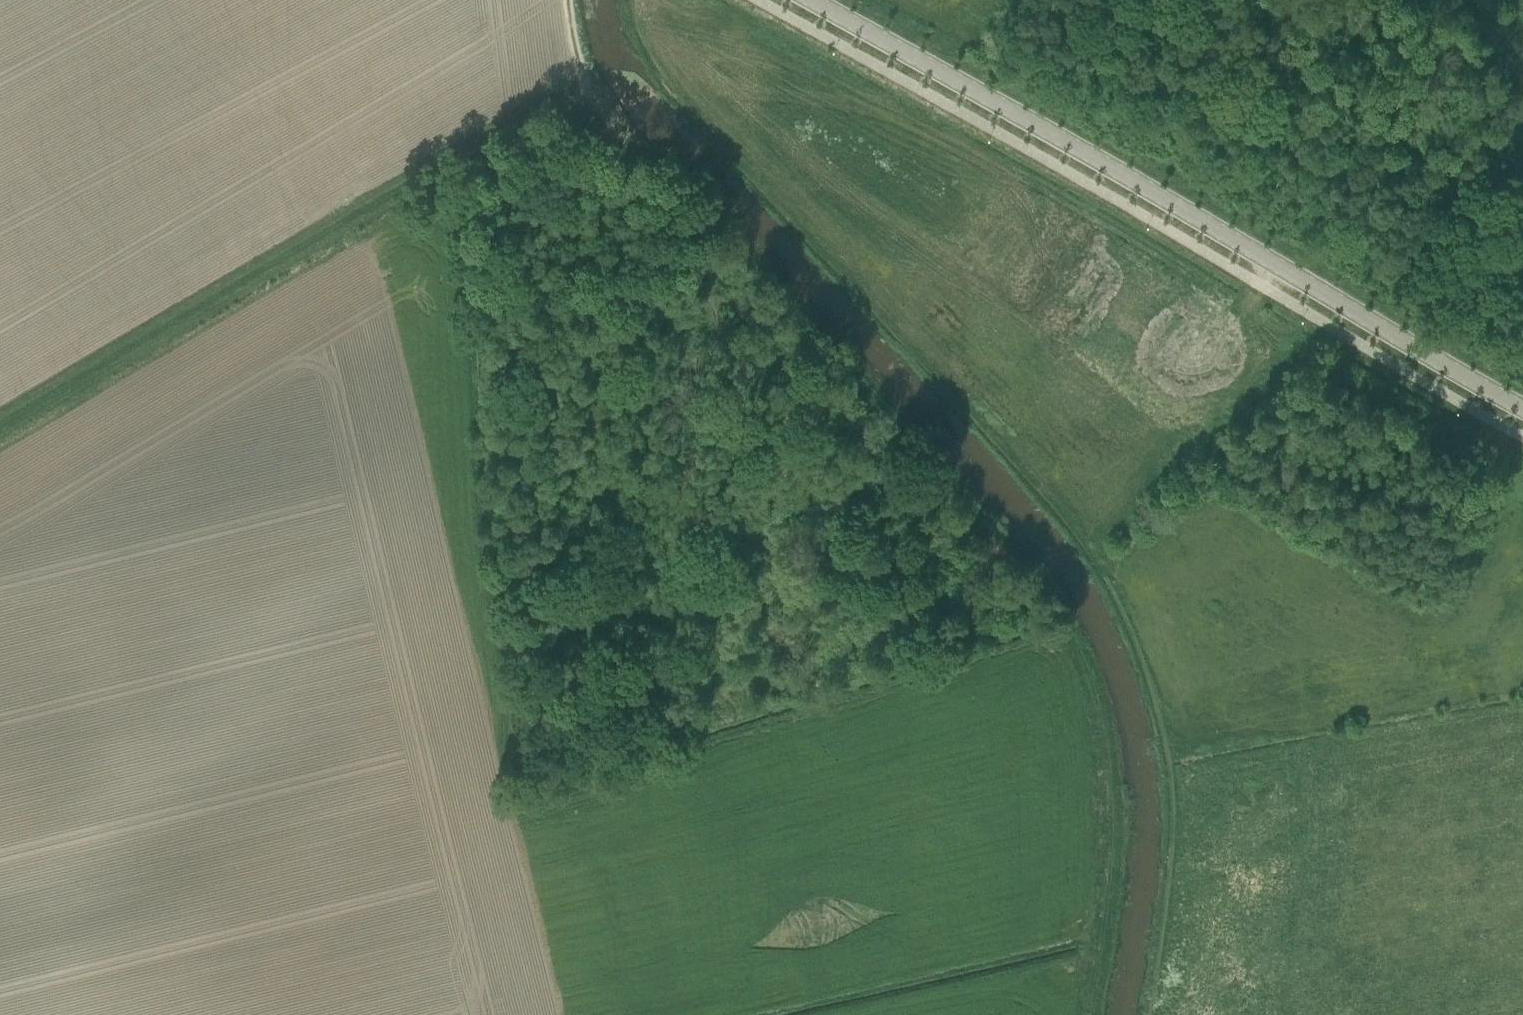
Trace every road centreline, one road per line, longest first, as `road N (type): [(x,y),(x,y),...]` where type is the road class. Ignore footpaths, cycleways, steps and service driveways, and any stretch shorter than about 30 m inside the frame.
road 1 (tertiary): [(1522,415),(792,0)]

